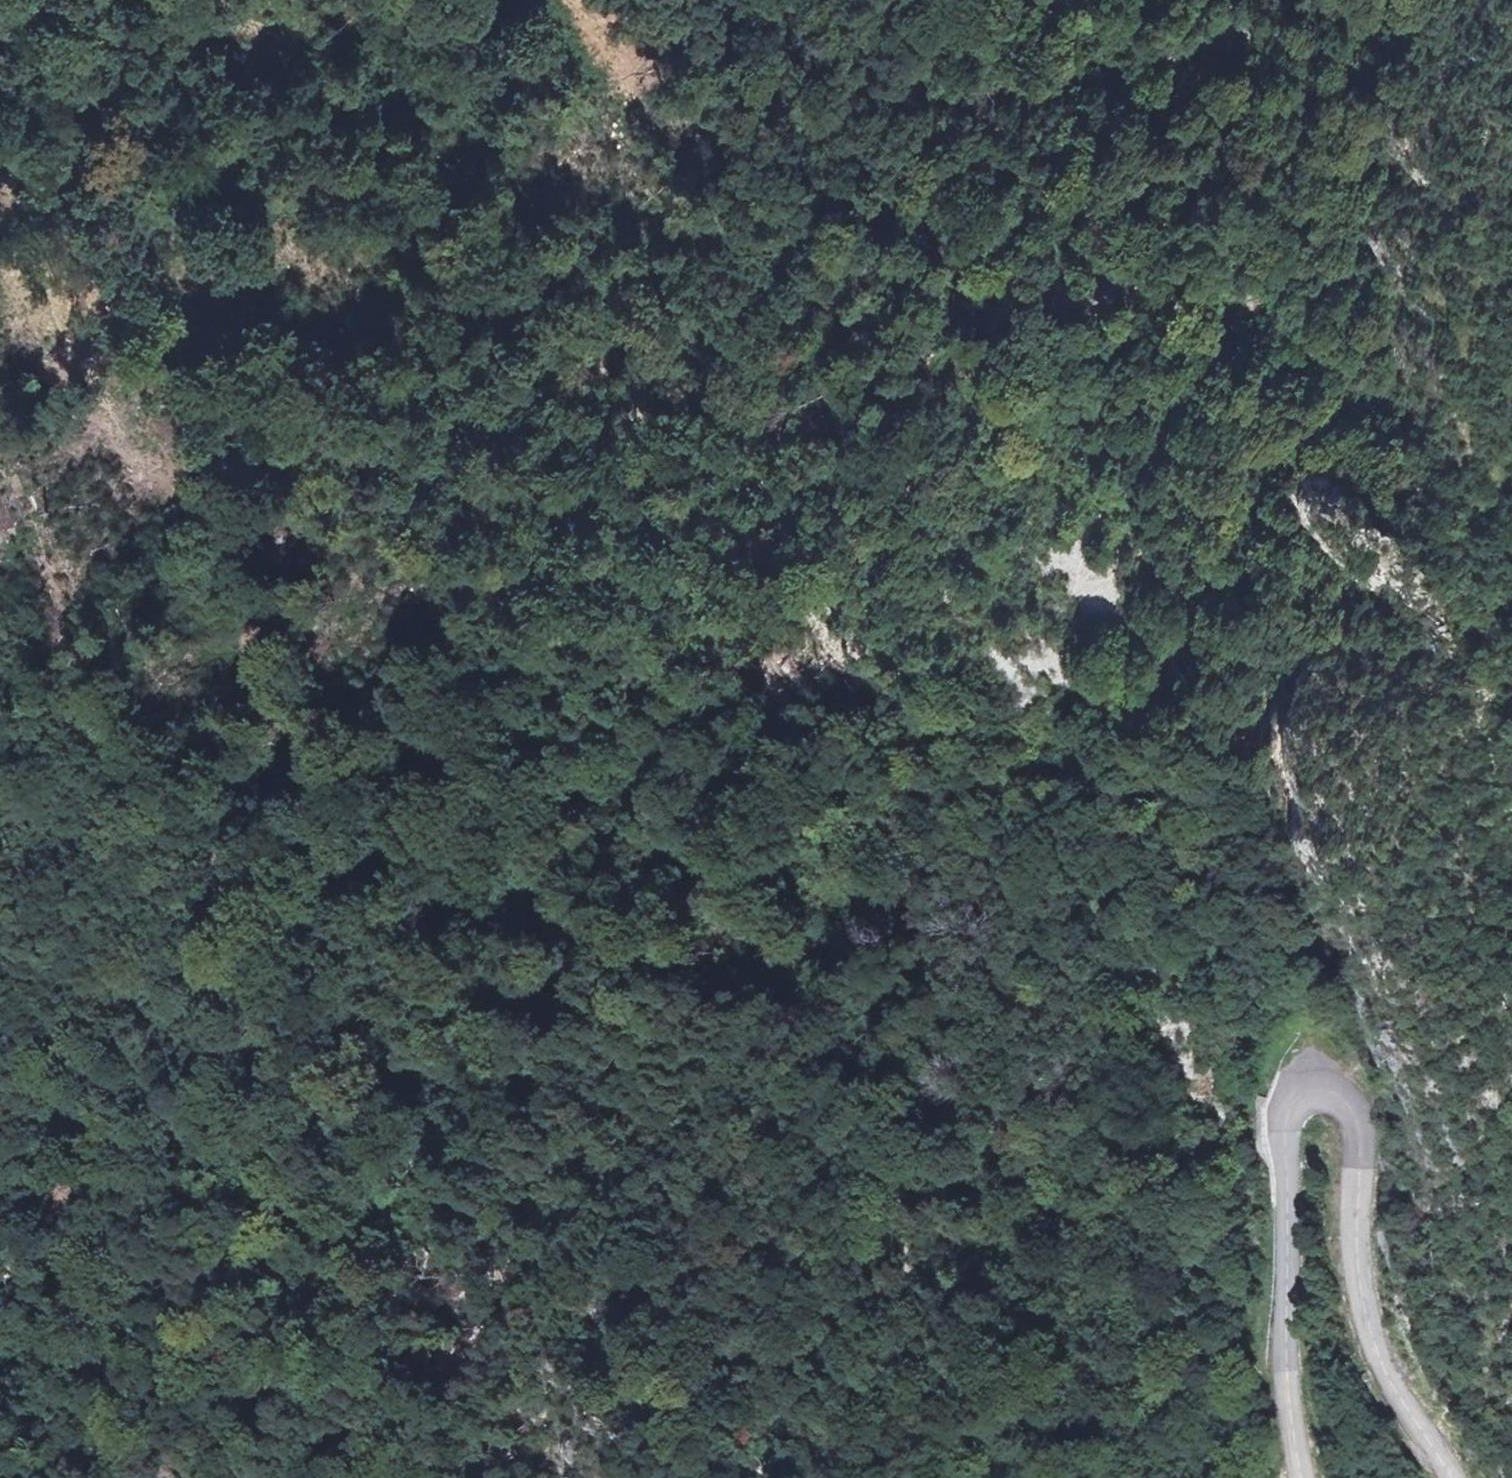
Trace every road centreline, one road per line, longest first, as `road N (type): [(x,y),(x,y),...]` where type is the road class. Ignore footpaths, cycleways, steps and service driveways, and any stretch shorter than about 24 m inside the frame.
road 1 (tertiary): [(1299,1477),(1283,1362),(1279,1132),(1292,1095),(1314,1086),(1339,1094),(1357,1123),(1351,1269),(1370,1359),(1441,1477)]

